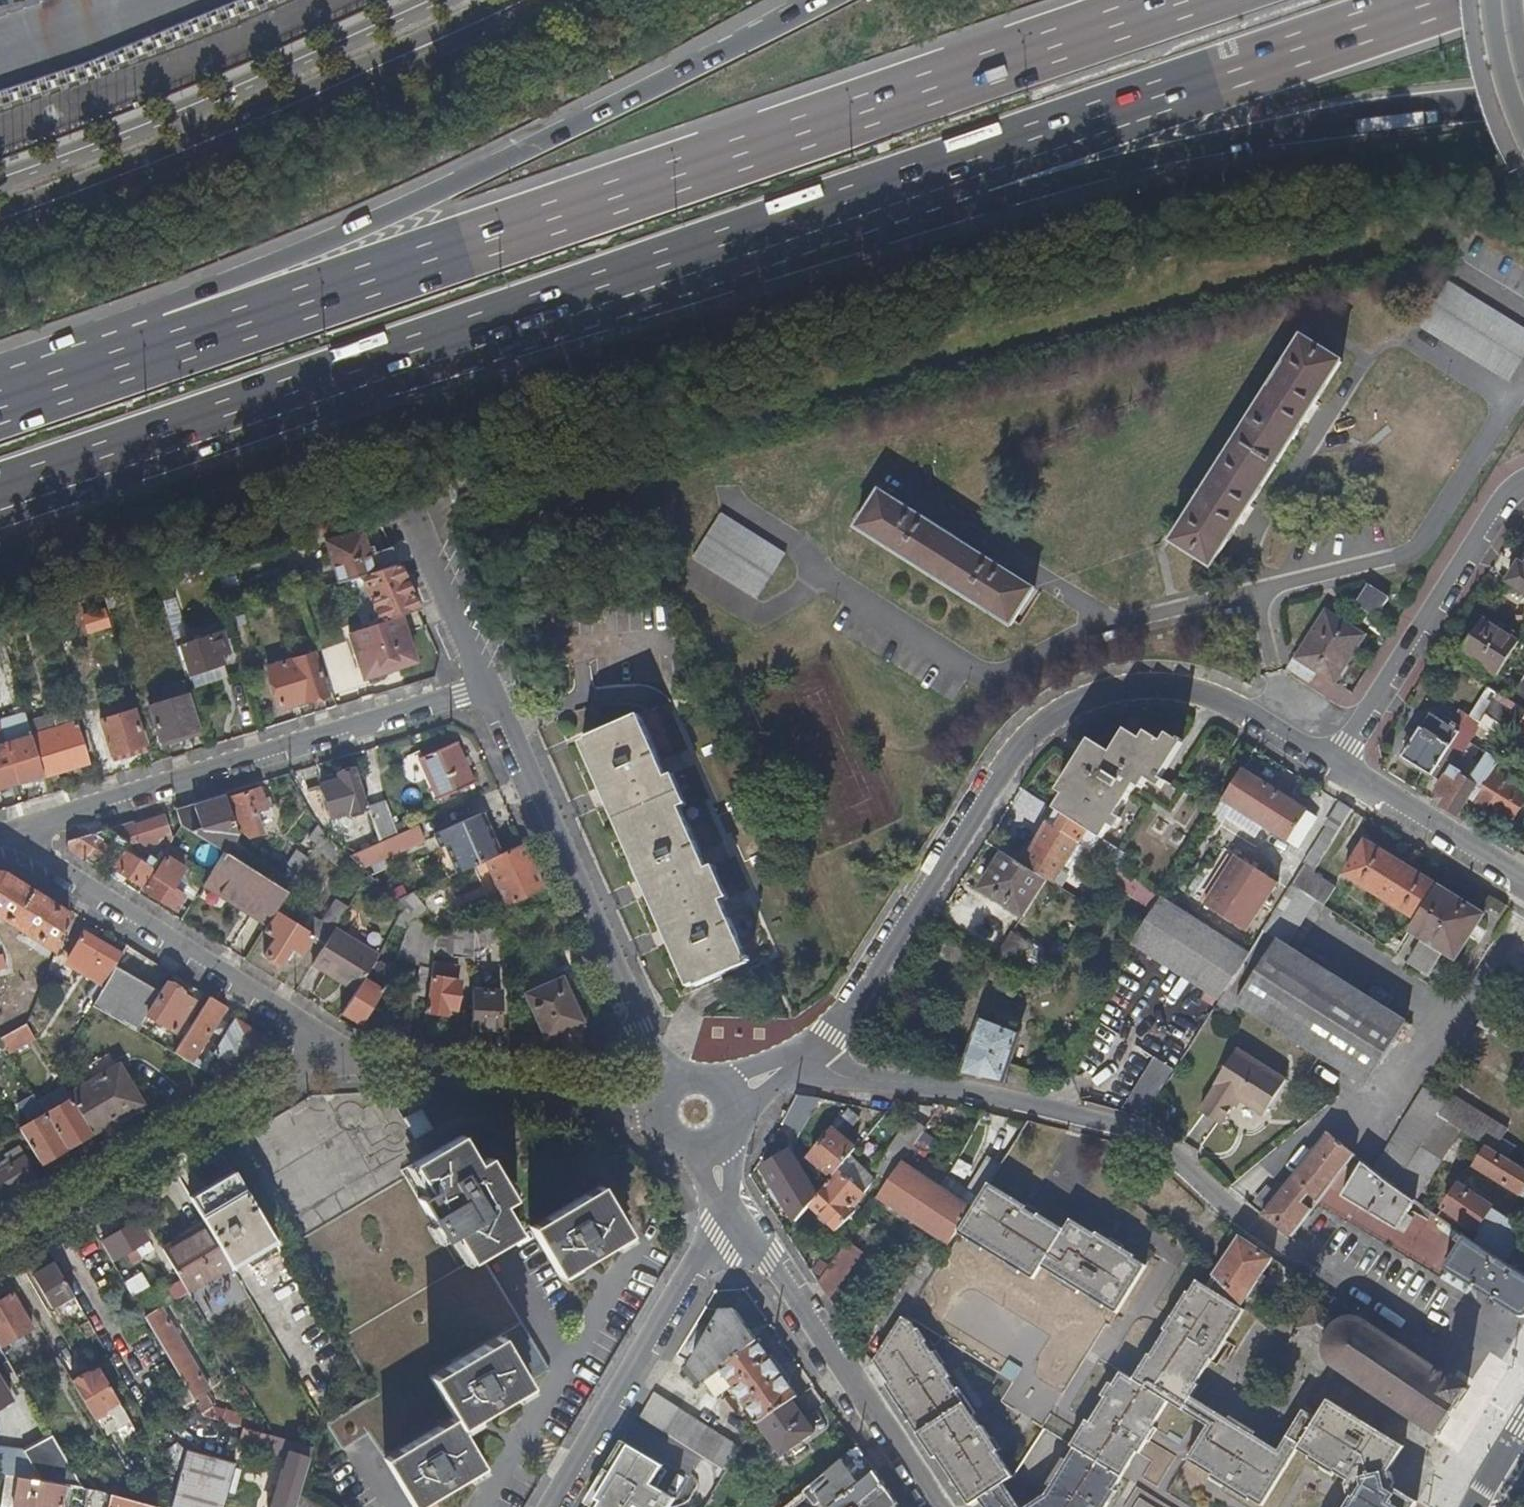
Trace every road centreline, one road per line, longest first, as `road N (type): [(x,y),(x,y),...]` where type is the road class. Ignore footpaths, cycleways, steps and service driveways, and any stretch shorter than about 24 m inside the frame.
road 1 (motorway): [(1187,0),(173,339)]
road 2 (motorway): [(0,501),(975,169)]
road 3 (residential): [(1523,1397),(1340,1262),(1270,1241),(1147,1138),(975,1094),(841,1078),(813,1050)]
road 4 (motorway): [(823,0),(397,211),(223,288),(173,339)]
road 5 (residential): [(813,1050),(864,998),(1006,761),(1057,710),(1116,688),(1185,688),(1224,700),(1338,766)]
road 6 (primary): [(523,0),(215,138),(0,220)]
road 7 (motorway): [(975,169),(1093,168),(1523,99)]
road 8 (motorway): [(975,169),(1442,0)]
road 9 (residential): [(20,829),(485,686)]
road 10 (residential): [(485,686),(639,1027),(676,1082)]
road 11 (residential): [(324,1052),(305,1027),(33,847),(20,829)]
road 12 (residential): [(0,1249),(324,1052)]
road 13 (residential): [(730,1223),(772,1260),(939,1506)]
road 14 (residential): [(657,1112),(324,1052)]
road 15 (residential): [(556,1506),(701,1254),(730,1223)]
road 16 (residential): [(1338,766),(1523,490)]
road 17 (residential): [(1338,766),(1523,880)]
road 18 (motorway): [(173,339),(0,399)]
road 19 (residential): [(413,518),(485,686)]
road 20 (primary): [(1489,0),(1502,71),(1523,129)]

